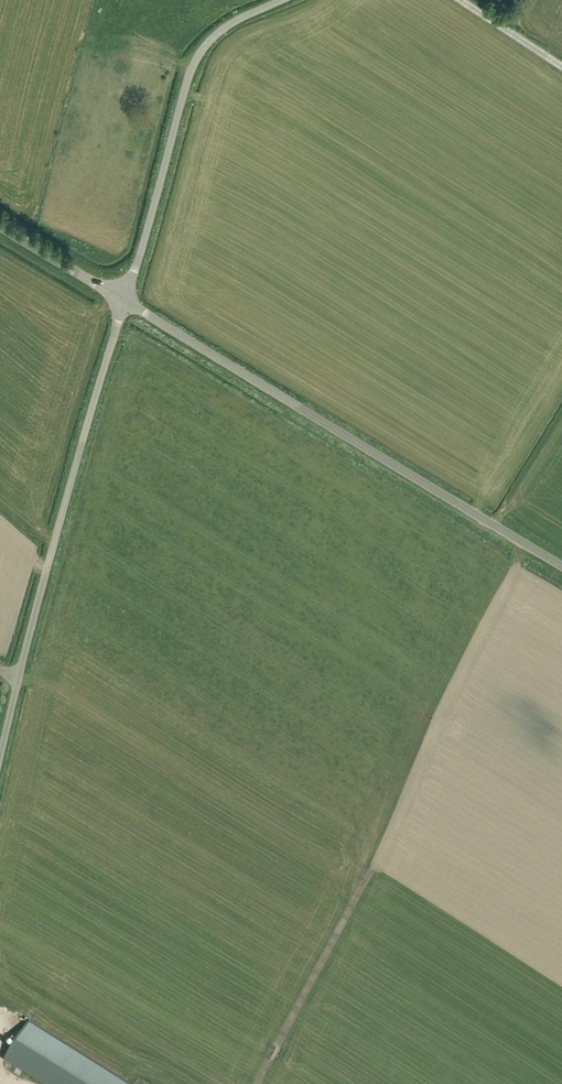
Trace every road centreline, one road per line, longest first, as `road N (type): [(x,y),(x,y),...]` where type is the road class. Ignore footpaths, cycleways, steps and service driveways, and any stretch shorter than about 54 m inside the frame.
road 1 (unclassified): [(561,566),(125,302)]
road 2 (unclassified): [(0,756),(125,302)]
road 3 (unclassified): [(125,302),(200,54),(229,26),(282,0)]
road 4 (unclassified): [(0,226),(125,302)]

